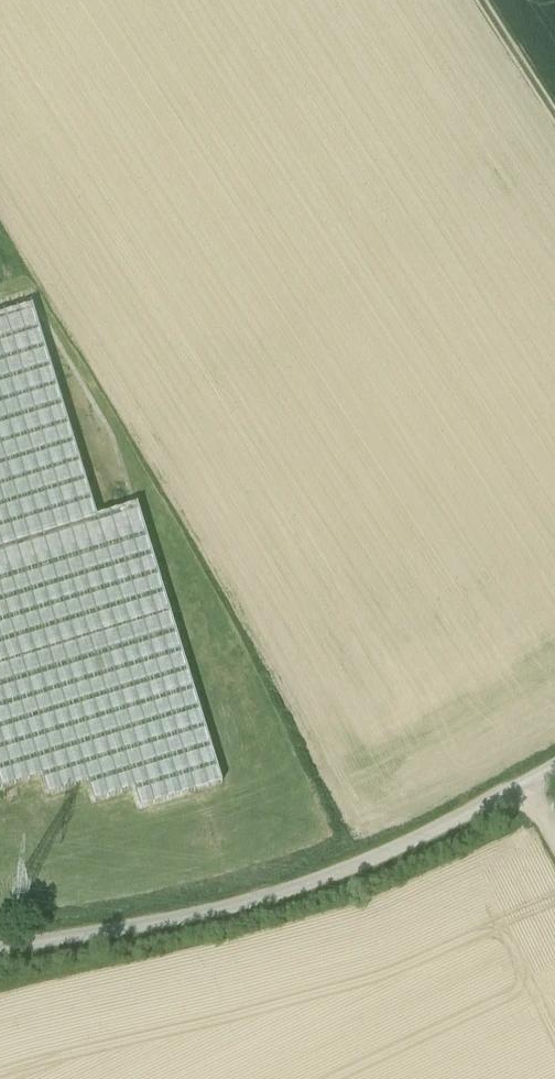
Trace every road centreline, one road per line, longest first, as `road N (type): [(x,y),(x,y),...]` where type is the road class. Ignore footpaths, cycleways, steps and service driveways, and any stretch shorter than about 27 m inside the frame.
road 1 (unclassified): [(530,782),(352,867),(224,909),(0,950)]
road 2 (track): [(554,110),(485,0)]

